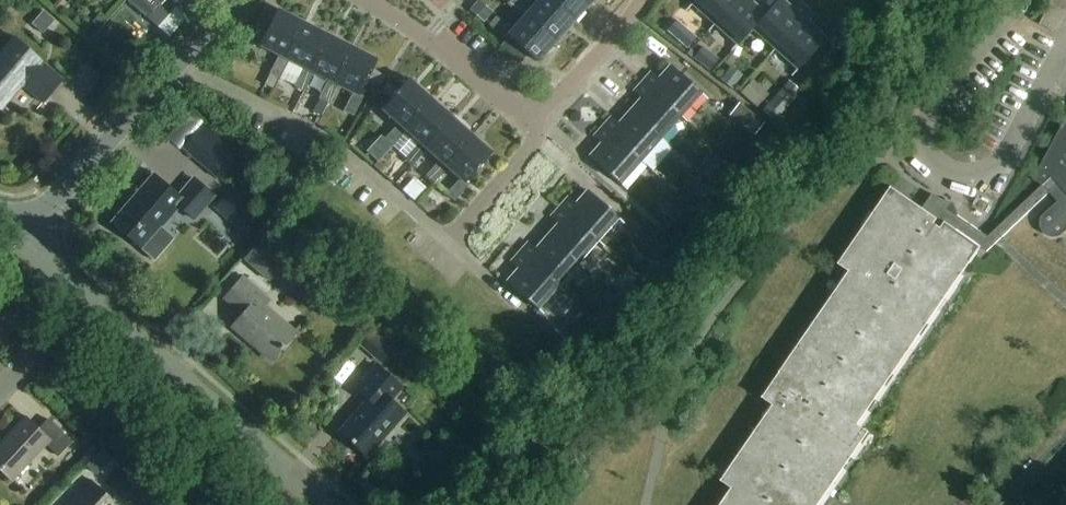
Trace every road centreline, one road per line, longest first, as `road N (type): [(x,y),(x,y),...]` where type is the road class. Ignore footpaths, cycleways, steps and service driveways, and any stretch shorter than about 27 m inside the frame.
road 1 (residential): [(179,64),(345,146),(447,236),(537,140),(534,123)]
road 2 (residential): [(1011,0),(926,101),(931,160),(972,179),(1000,157),(1065,45)]
road 3 (unclassified): [(325,504),(86,295)]
road 4 (unclassified): [(24,236),(179,64)]
road 5 (residential): [(534,123),(364,0)]
road 6 (residential): [(534,123),(645,0)]
road 7 (residential): [(0,394),(86,295)]

